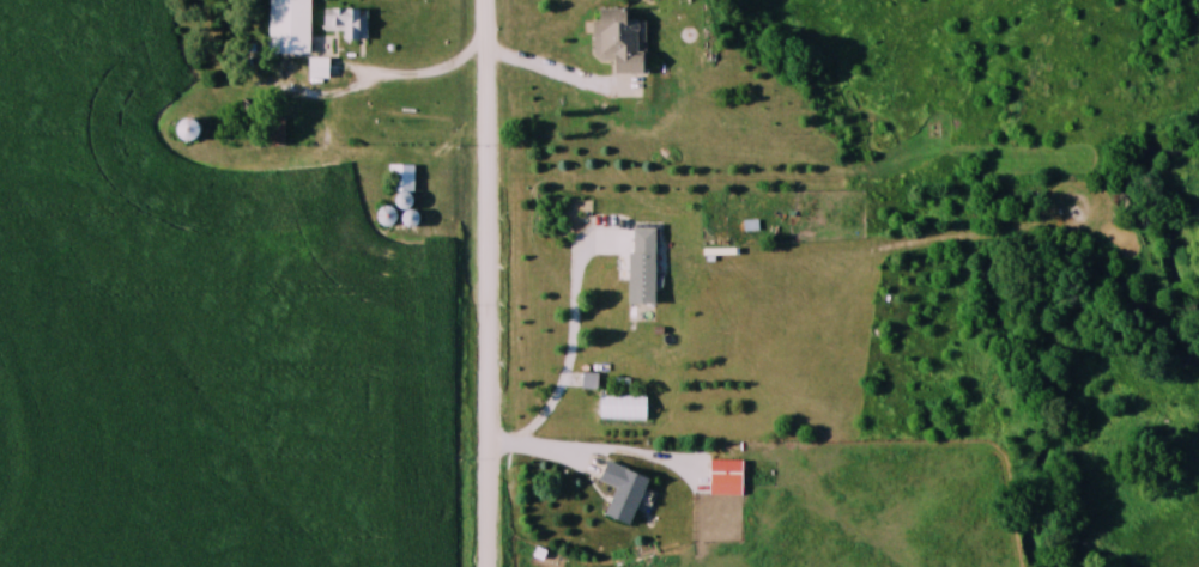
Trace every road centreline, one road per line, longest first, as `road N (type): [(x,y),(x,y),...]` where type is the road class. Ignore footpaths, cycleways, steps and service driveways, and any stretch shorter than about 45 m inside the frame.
road 1 (residential): [(492,566),(490,0)]

